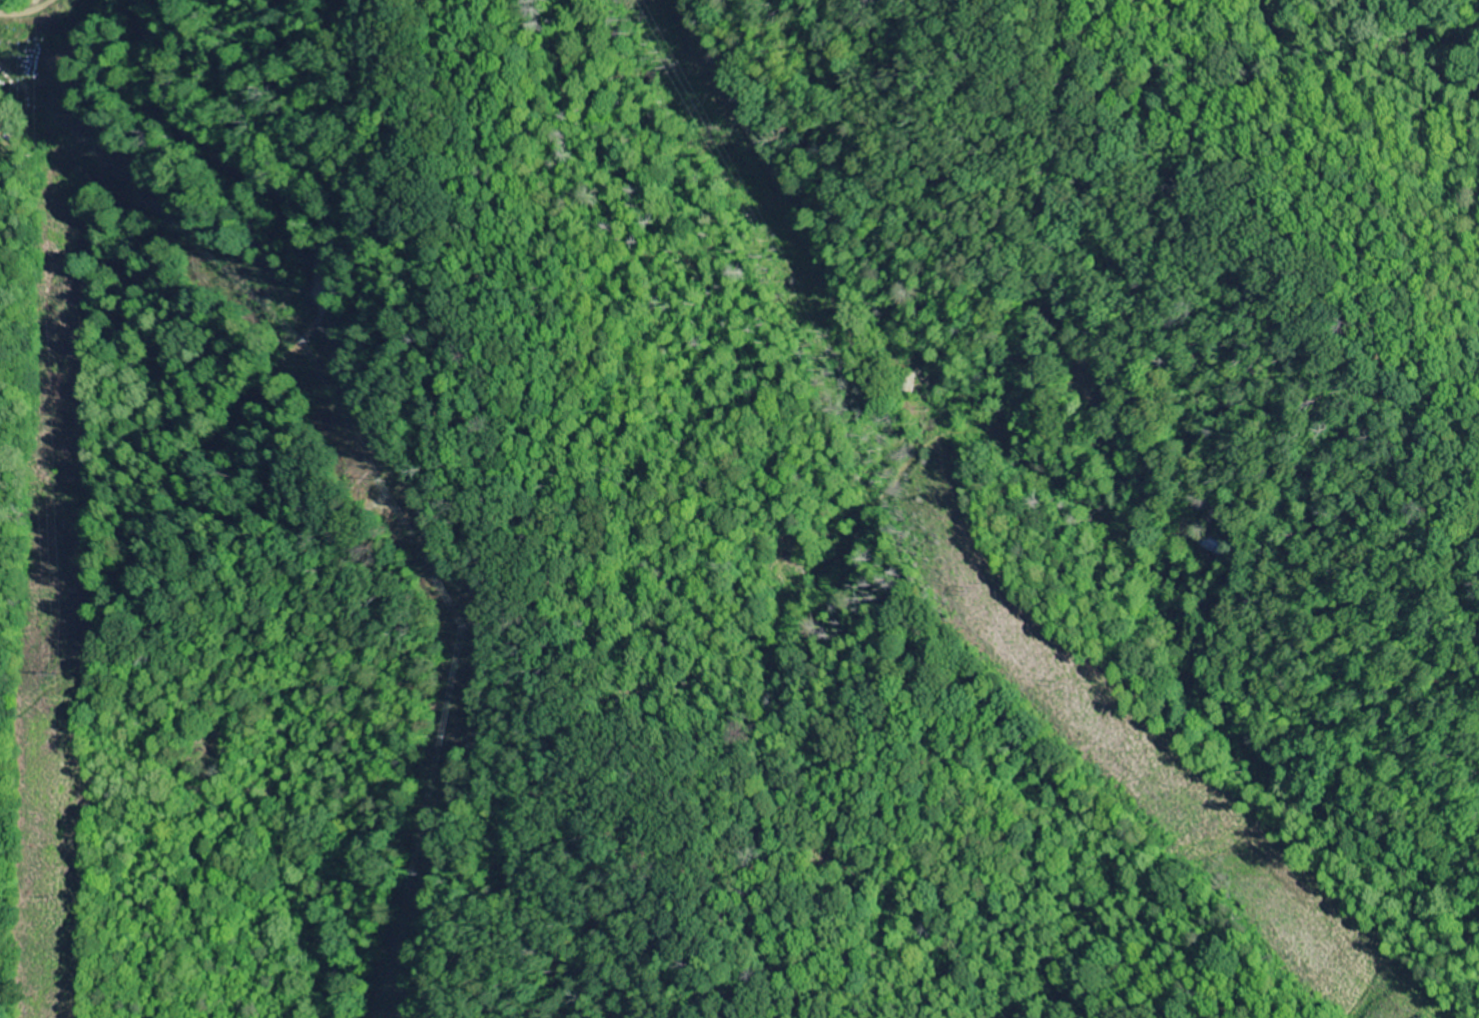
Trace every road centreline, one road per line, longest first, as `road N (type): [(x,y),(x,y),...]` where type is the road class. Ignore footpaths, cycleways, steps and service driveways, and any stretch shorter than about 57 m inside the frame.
road 1 (residential): [(1478,898),(1293,780),(1215,687)]

